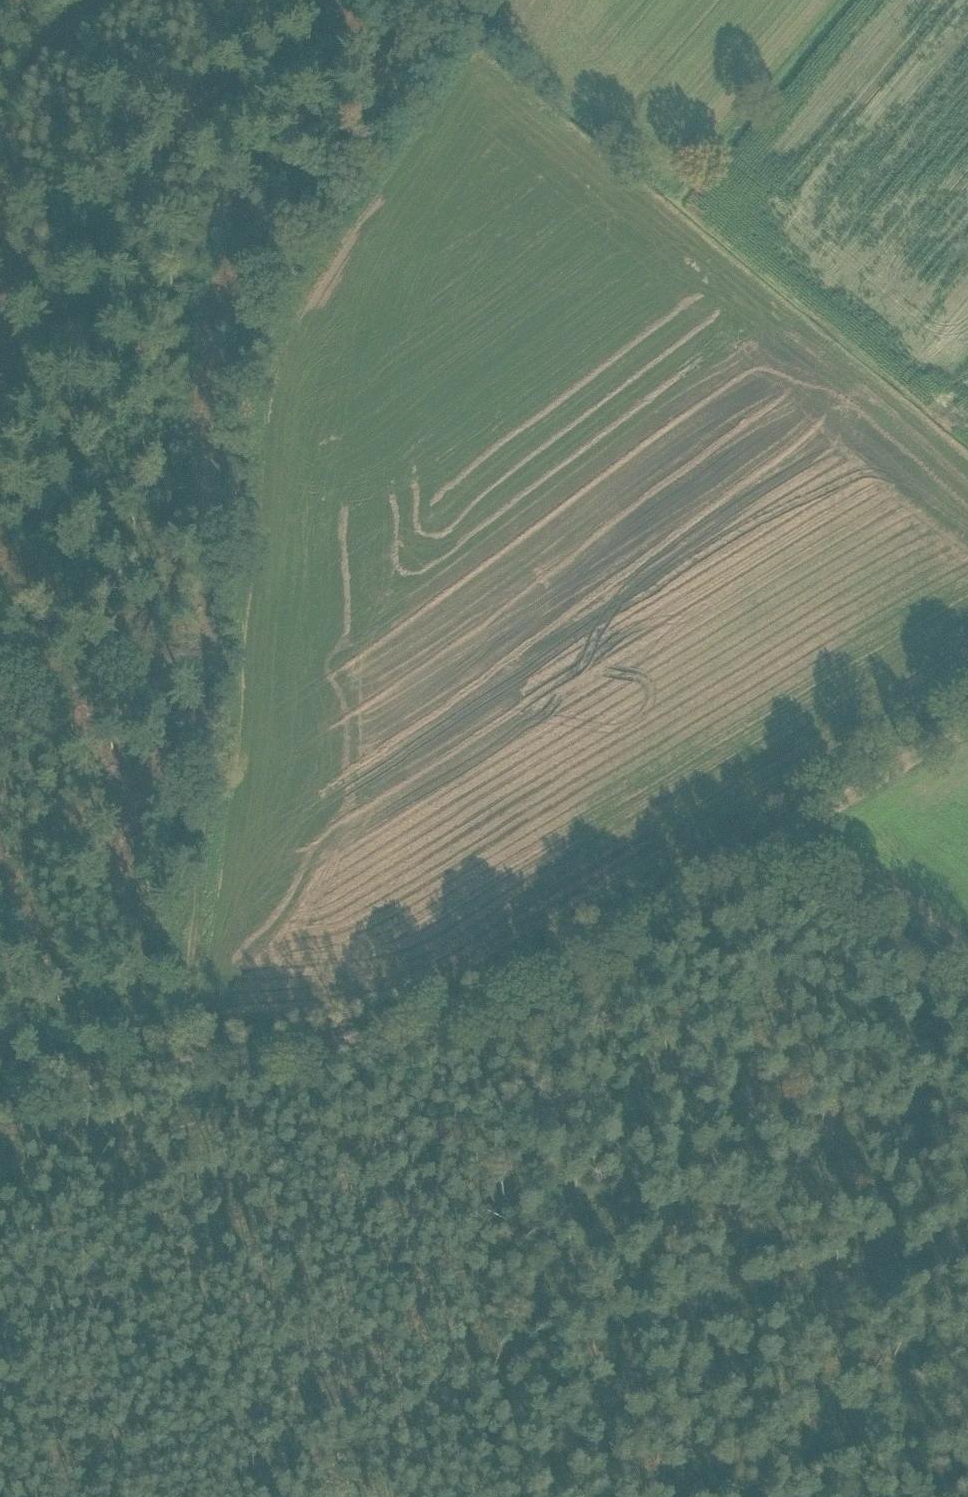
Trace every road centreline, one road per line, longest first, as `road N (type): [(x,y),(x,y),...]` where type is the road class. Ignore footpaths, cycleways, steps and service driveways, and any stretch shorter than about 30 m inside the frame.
road 1 (track): [(179,1060),(450,1020),(531,983),(783,833)]
road 2 (track): [(179,1060),(209,681),(0,676)]
road 3 (track): [(967,962),(783,833)]
road 4 (track): [(783,833),(967,720)]
road 5 (track): [(0,1092),(179,1060)]

